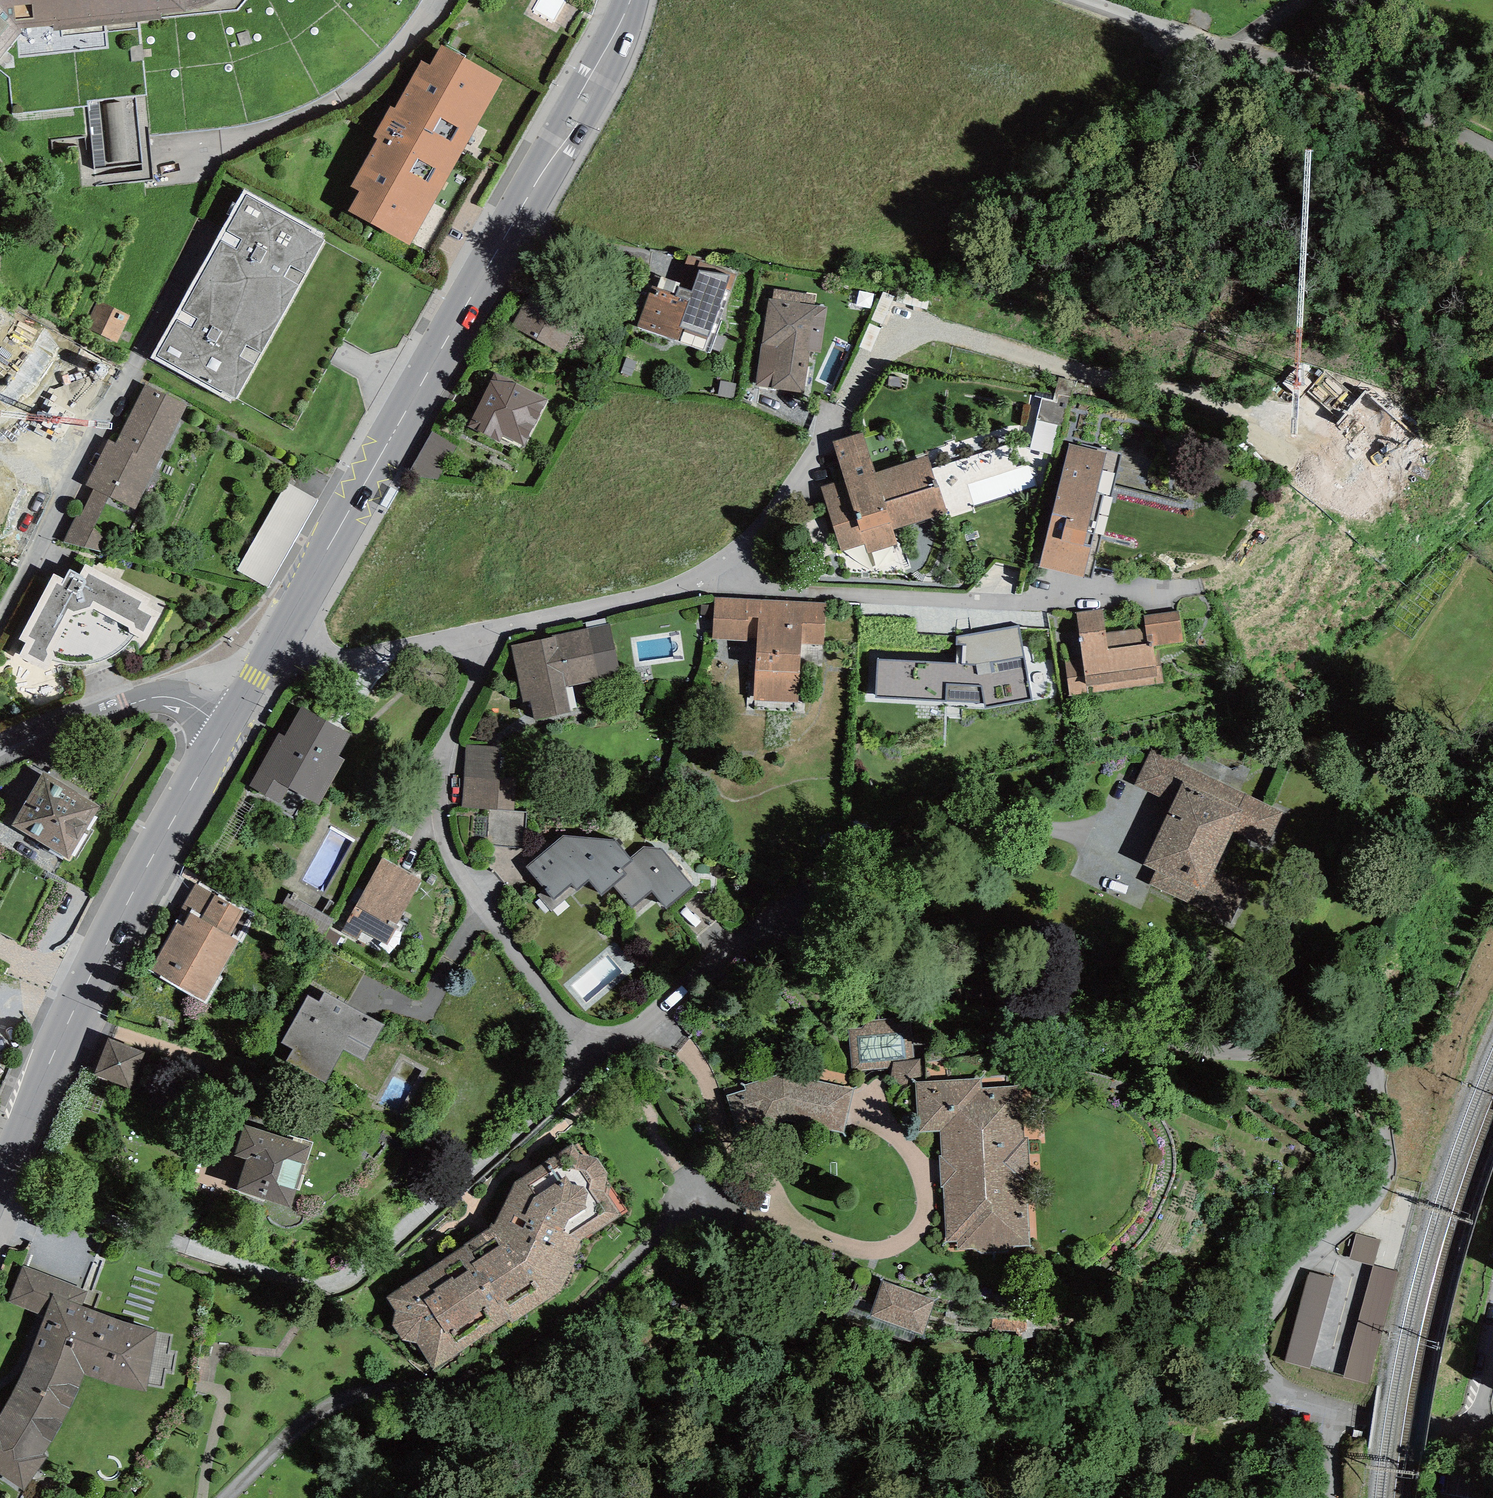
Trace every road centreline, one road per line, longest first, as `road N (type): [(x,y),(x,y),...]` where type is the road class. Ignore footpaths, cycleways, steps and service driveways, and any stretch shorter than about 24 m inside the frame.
road 1 (residential): [(1356,1414),(1276,1391),(1257,1360),(1261,1323),(1292,1275),(1364,1211),(1387,1166),(1380,1079),(1353,1059),(1284,1061),(1048,1001),(949,994),(856,974),(756,929),(602,1056)]
road 2 (secondary): [(631,0),(609,54),(284,628)]
road 3 (secondary): [(229,725),(146,866),(0,1178)]
road 4 (residential): [(484,623),(427,776),(421,805),(427,835),(460,894),(602,1056)]
road 5 (residential): [(725,563),(739,578),(768,586),(1038,593),(1187,580)]
road 6 (residential): [(1238,54),(1492,156)]
road 7 (residential): [(725,563),(484,623)]
road 8 (residential): [(0,752),(169,693),(229,725)]
road 9 (residential): [(0,600),(110,389)]
road 10 (residential): [(484,623),(336,661),(284,628)]
road 11 (residential): [(845,410),(778,510),(725,563)]
road 12 (residential): [(1081,0),(1238,54)]
road 13 (residential): [(1478,1430),(1356,1414)]

